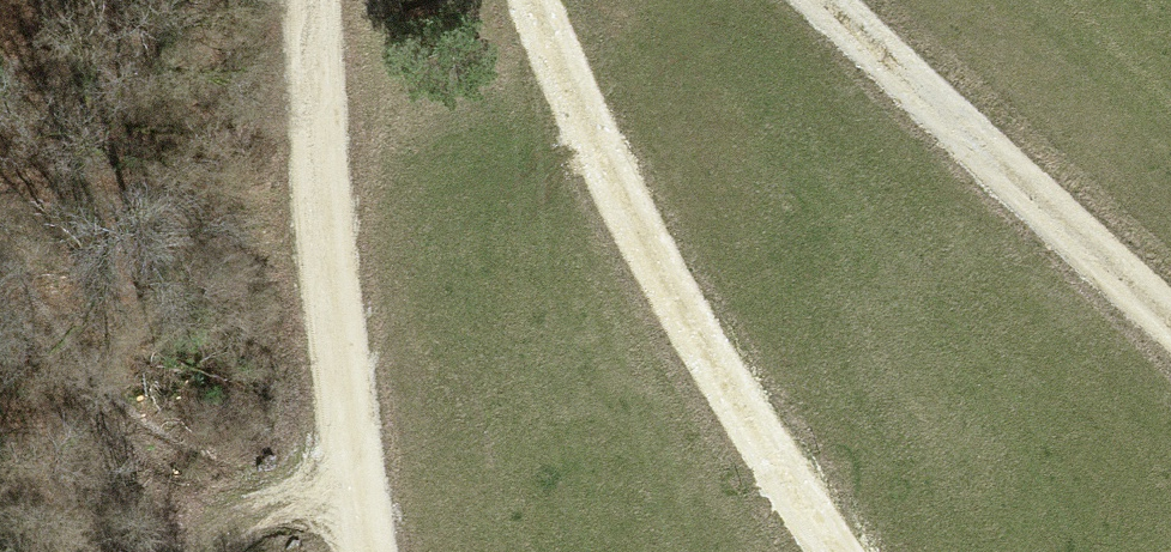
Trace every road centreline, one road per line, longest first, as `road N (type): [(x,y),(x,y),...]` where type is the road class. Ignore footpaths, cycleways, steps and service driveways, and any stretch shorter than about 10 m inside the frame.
road 1 (track): [(532,0),(636,242),(833,551)]
road 2 (track): [(316,0),(350,457),(370,551)]
road 3 (track): [(818,0),(1170,324)]

